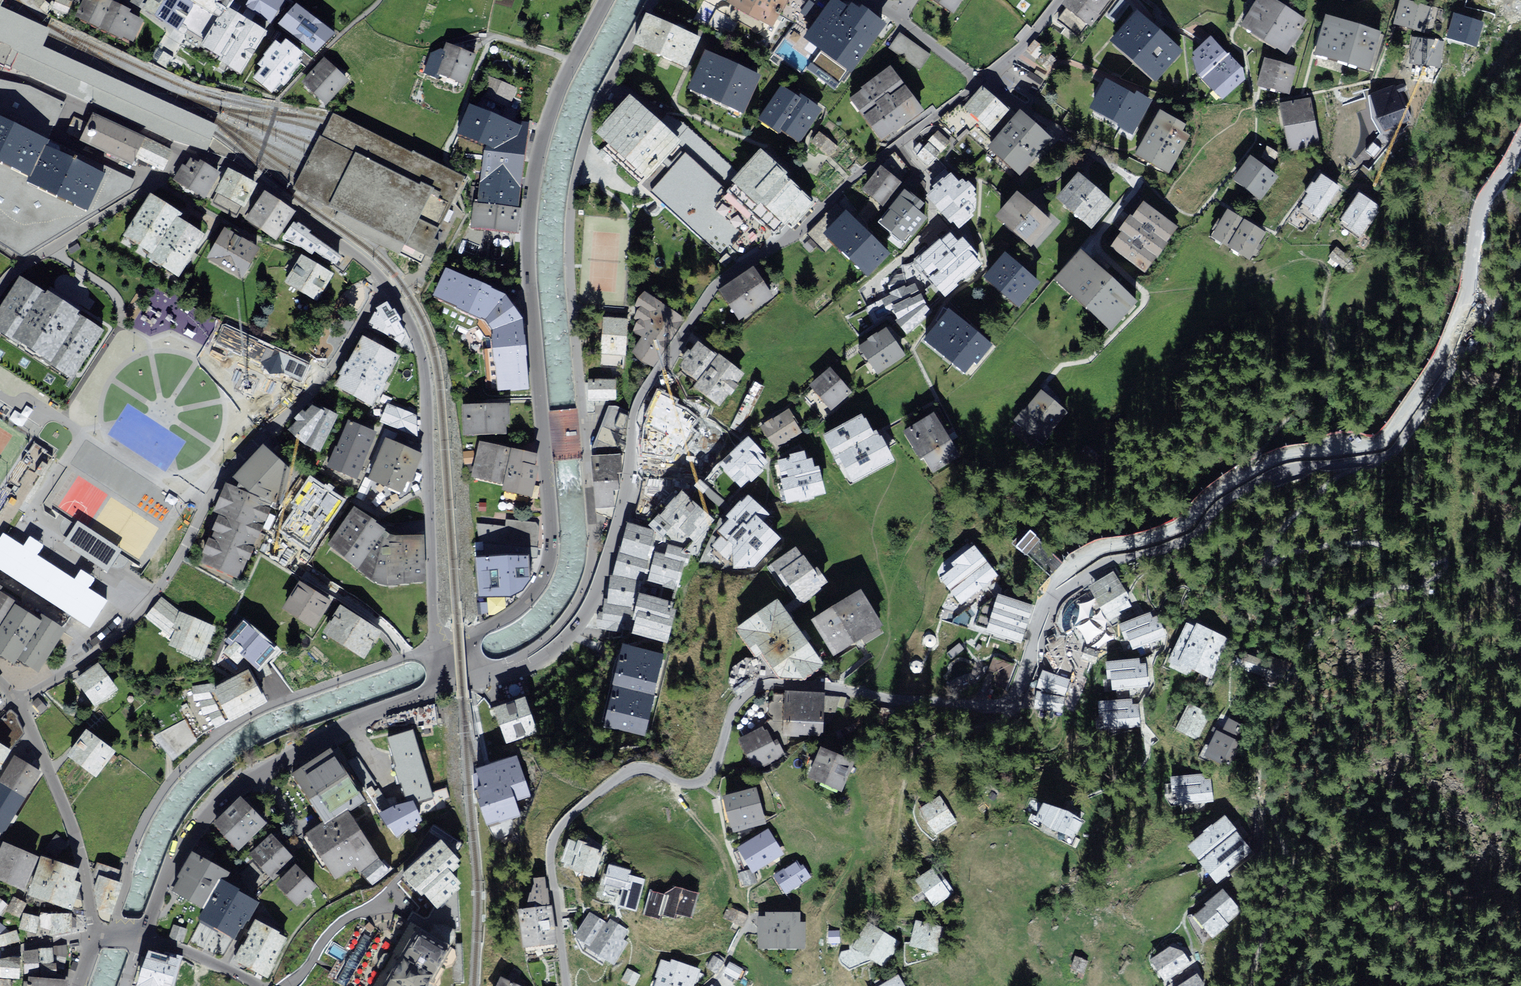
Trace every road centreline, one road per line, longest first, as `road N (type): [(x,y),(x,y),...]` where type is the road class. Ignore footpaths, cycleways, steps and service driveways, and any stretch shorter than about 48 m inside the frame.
road 1 (track): [(1434,368),(1377,441),(1251,467),(1174,530),(1104,546),(1062,578)]
road 2 (track): [(1062,578),(1178,543),(1230,495),(1273,472),(1368,460)]
road 3 (track): [(1520,143),(1482,199),(1462,300),(1434,368)]
road 4 (track): [(1368,460),(1391,450),(1483,311)]

